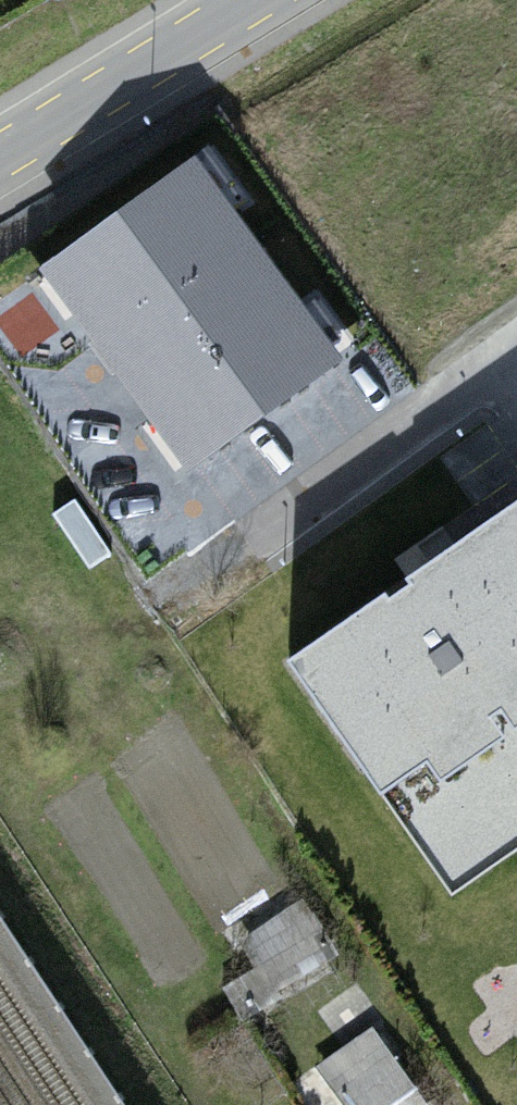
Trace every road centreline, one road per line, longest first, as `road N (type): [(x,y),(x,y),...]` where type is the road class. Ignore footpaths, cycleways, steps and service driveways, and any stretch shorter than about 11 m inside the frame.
road 1 (residential): [(516,341),(186,587)]
road 2 (unclassified): [(267,0),(0,164)]

